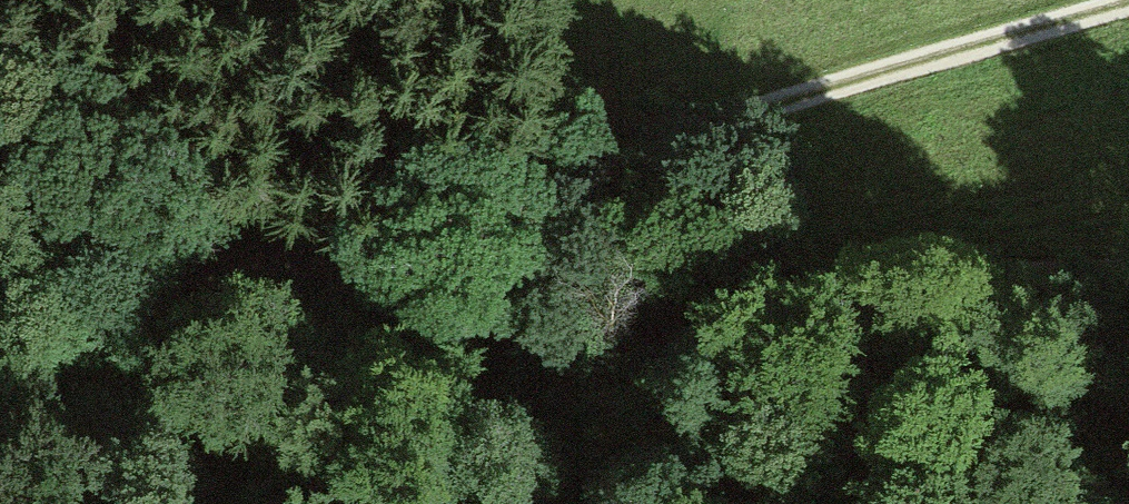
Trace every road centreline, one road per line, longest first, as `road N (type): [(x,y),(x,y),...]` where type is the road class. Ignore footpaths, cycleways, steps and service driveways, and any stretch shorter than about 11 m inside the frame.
road 1 (track): [(242,259),(380,369),(495,389),(625,363),(798,295),(1128,280)]
road 2 (track): [(1122,0),(242,259)]
road 3 (track): [(202,265),(240,292),(204,325),(0,416)]
road 4 (track): [(242,259),(0,292)]

